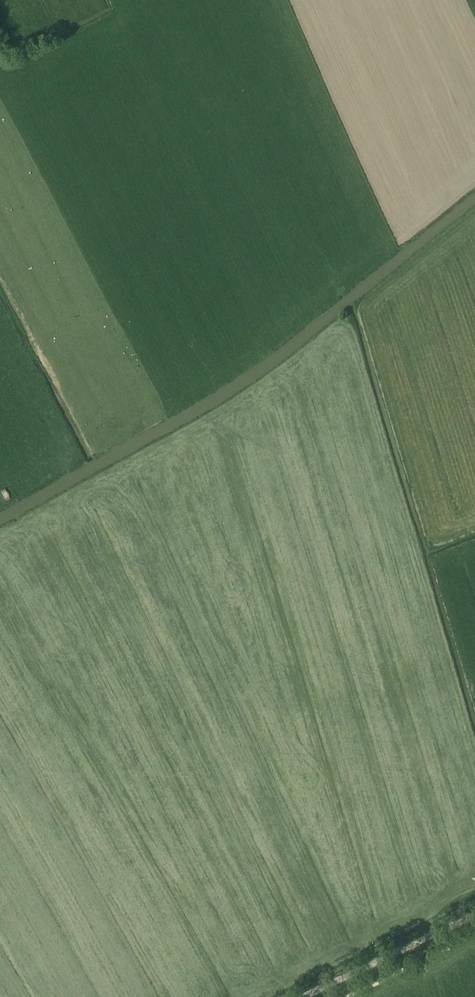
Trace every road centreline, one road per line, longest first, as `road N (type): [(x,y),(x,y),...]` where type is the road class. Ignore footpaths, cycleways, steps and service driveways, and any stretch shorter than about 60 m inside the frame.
road 1 (track): [(349,325),(292,372),(0,538)]
road 2 (unclassified): [(474,915),(304,996)]

